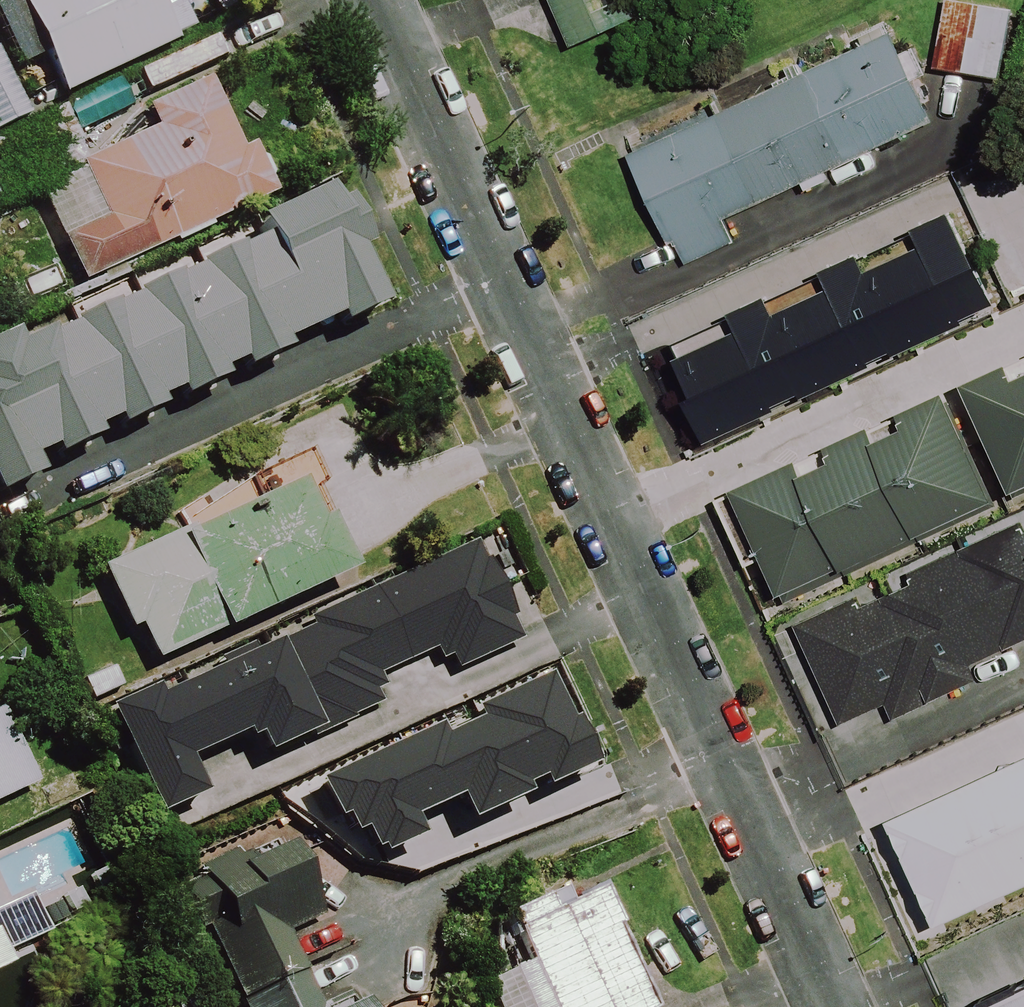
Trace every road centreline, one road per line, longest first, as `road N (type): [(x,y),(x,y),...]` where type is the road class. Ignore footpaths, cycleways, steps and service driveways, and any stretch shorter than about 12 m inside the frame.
road 1 (residential): [(371,0),(832,1006)]

